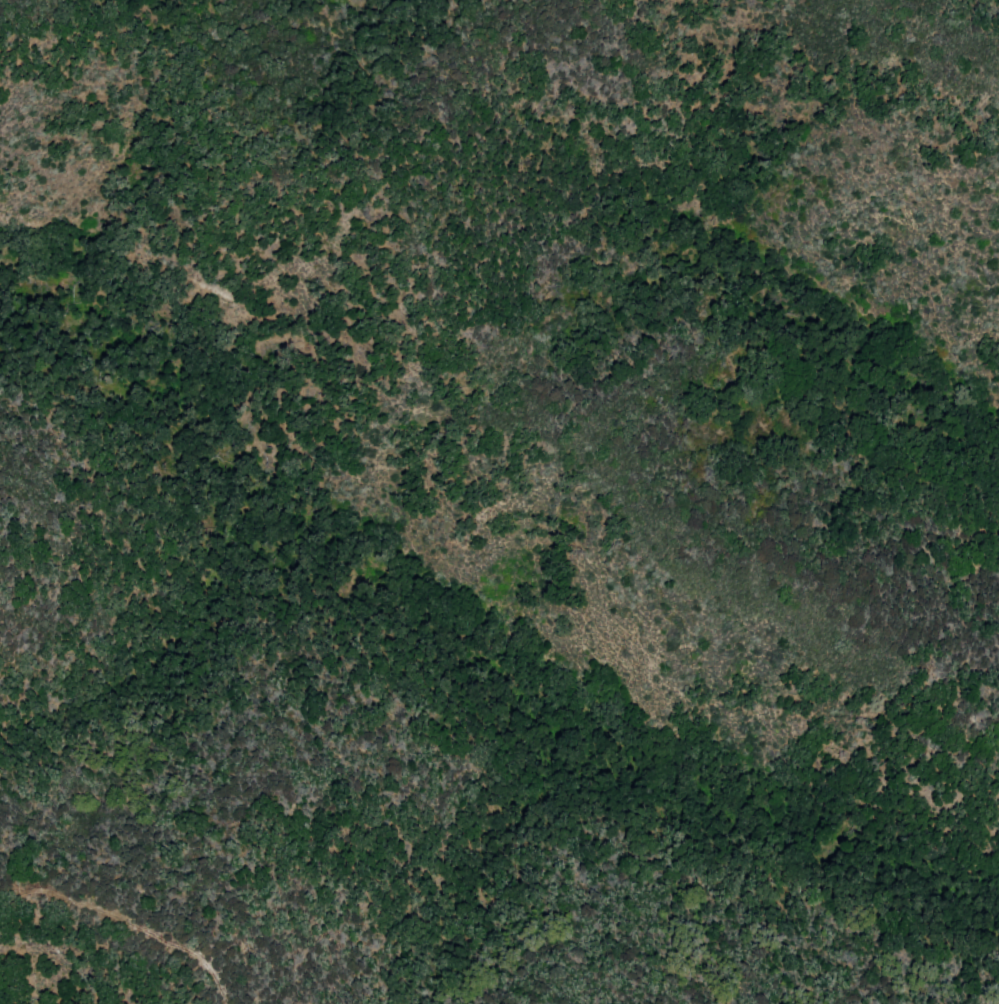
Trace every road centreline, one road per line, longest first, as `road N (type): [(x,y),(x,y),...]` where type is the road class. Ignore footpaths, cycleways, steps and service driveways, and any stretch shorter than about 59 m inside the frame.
road 1 (track): [(0,903),(54,894),(132,925),(197,957),(226,1003)]

